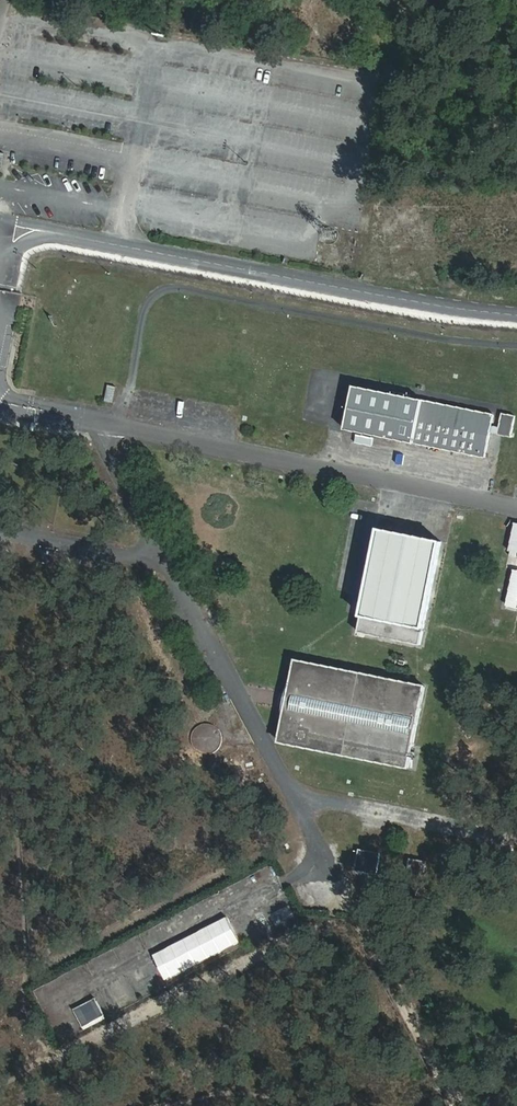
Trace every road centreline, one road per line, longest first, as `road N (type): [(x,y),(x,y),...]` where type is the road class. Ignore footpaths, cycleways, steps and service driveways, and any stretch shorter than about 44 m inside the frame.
road 1 (residential): [(516,316),(449,311),(65,233)]

